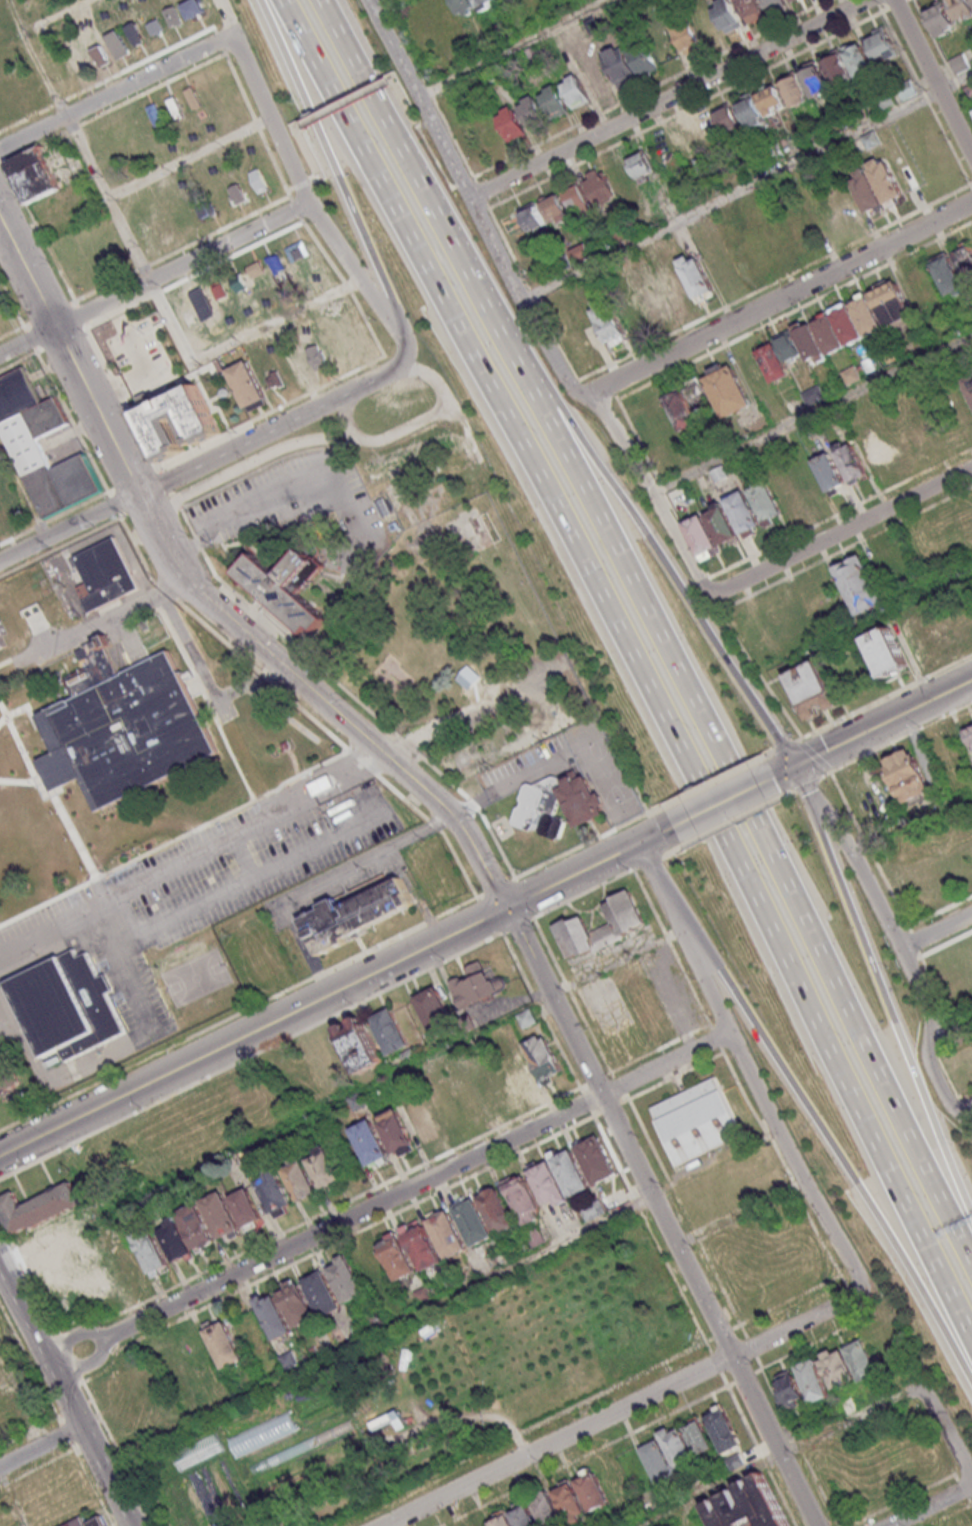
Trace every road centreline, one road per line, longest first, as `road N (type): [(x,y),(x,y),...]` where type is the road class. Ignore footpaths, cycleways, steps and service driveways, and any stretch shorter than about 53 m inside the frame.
road 1 (motorway): [(273,0),(620,633),(971,1351)]
road 2 (tertiary): [(691,817),(0,1155)]
road 3 (residential): [(728,1032),(105,1340)]
road 4 (residential): [(815,1525),(505,908)]
road 5 (motorway): [(971,1268),(693,704)]
road 6 (motorway): [(669,910),(853,1185),(971,1388)]
road 7 (residential): [(505,908),(459,824),(197,592),(175,567),(140,496)]
road 8 (motorway): [(798,767),(527,359),(492,320)]
road 9 (residential): [(861,1289),(382,1525)]
road 10 (motorway): [(971,1222),(798,767)]
road 11 (residential): [(865,0),(474,197)]
road 12 (motorway): [(693,704),(492,320)]
road 13 (residential): [(669,910),(861,1289)]
road 14 (residential): [(971,204),(595,392)]
road 15 (residential): [(971,1125),(946,1100),(928,1062),(929,1013),(838,829),(798,767)]
road 16 (motorway): [(492,320),(318,0)]
road 17 (motorway): [(261,0),(399,334)]
road 18 (residential): [(0,354),(309,202)]
road 19 (residential): [(399,334),(403,355),(389,373),(140,496)]
road 20 (residential): [(140,496),(0,221)]
road 21 (tertiary): [(132,1525),(0,1266)]
road 22 (residential): [(971,466),(710,591)]
road 23 (residential): [(232,34),(0,147)]
road 24 (residential): [(595,392),(569,387),(466,182)]
road 25 (tertiary): [(971,679),(756,786)]
road 26 (residential): [(710,591),(595,392)]
road 27 (residential): [(466,182),(370,0)]
road 28 (residential): [(971,152),(896,0)]
road 29 (residential): [(232,34),(300,186)]
road 30 (residential): [(309,202),(399,334)]
road 31 (residential): [(140,496),(0,564)]
road 32 (residential): [(57,1379),(99,1356),(105,1340),(83,1337),(45,1353)]

